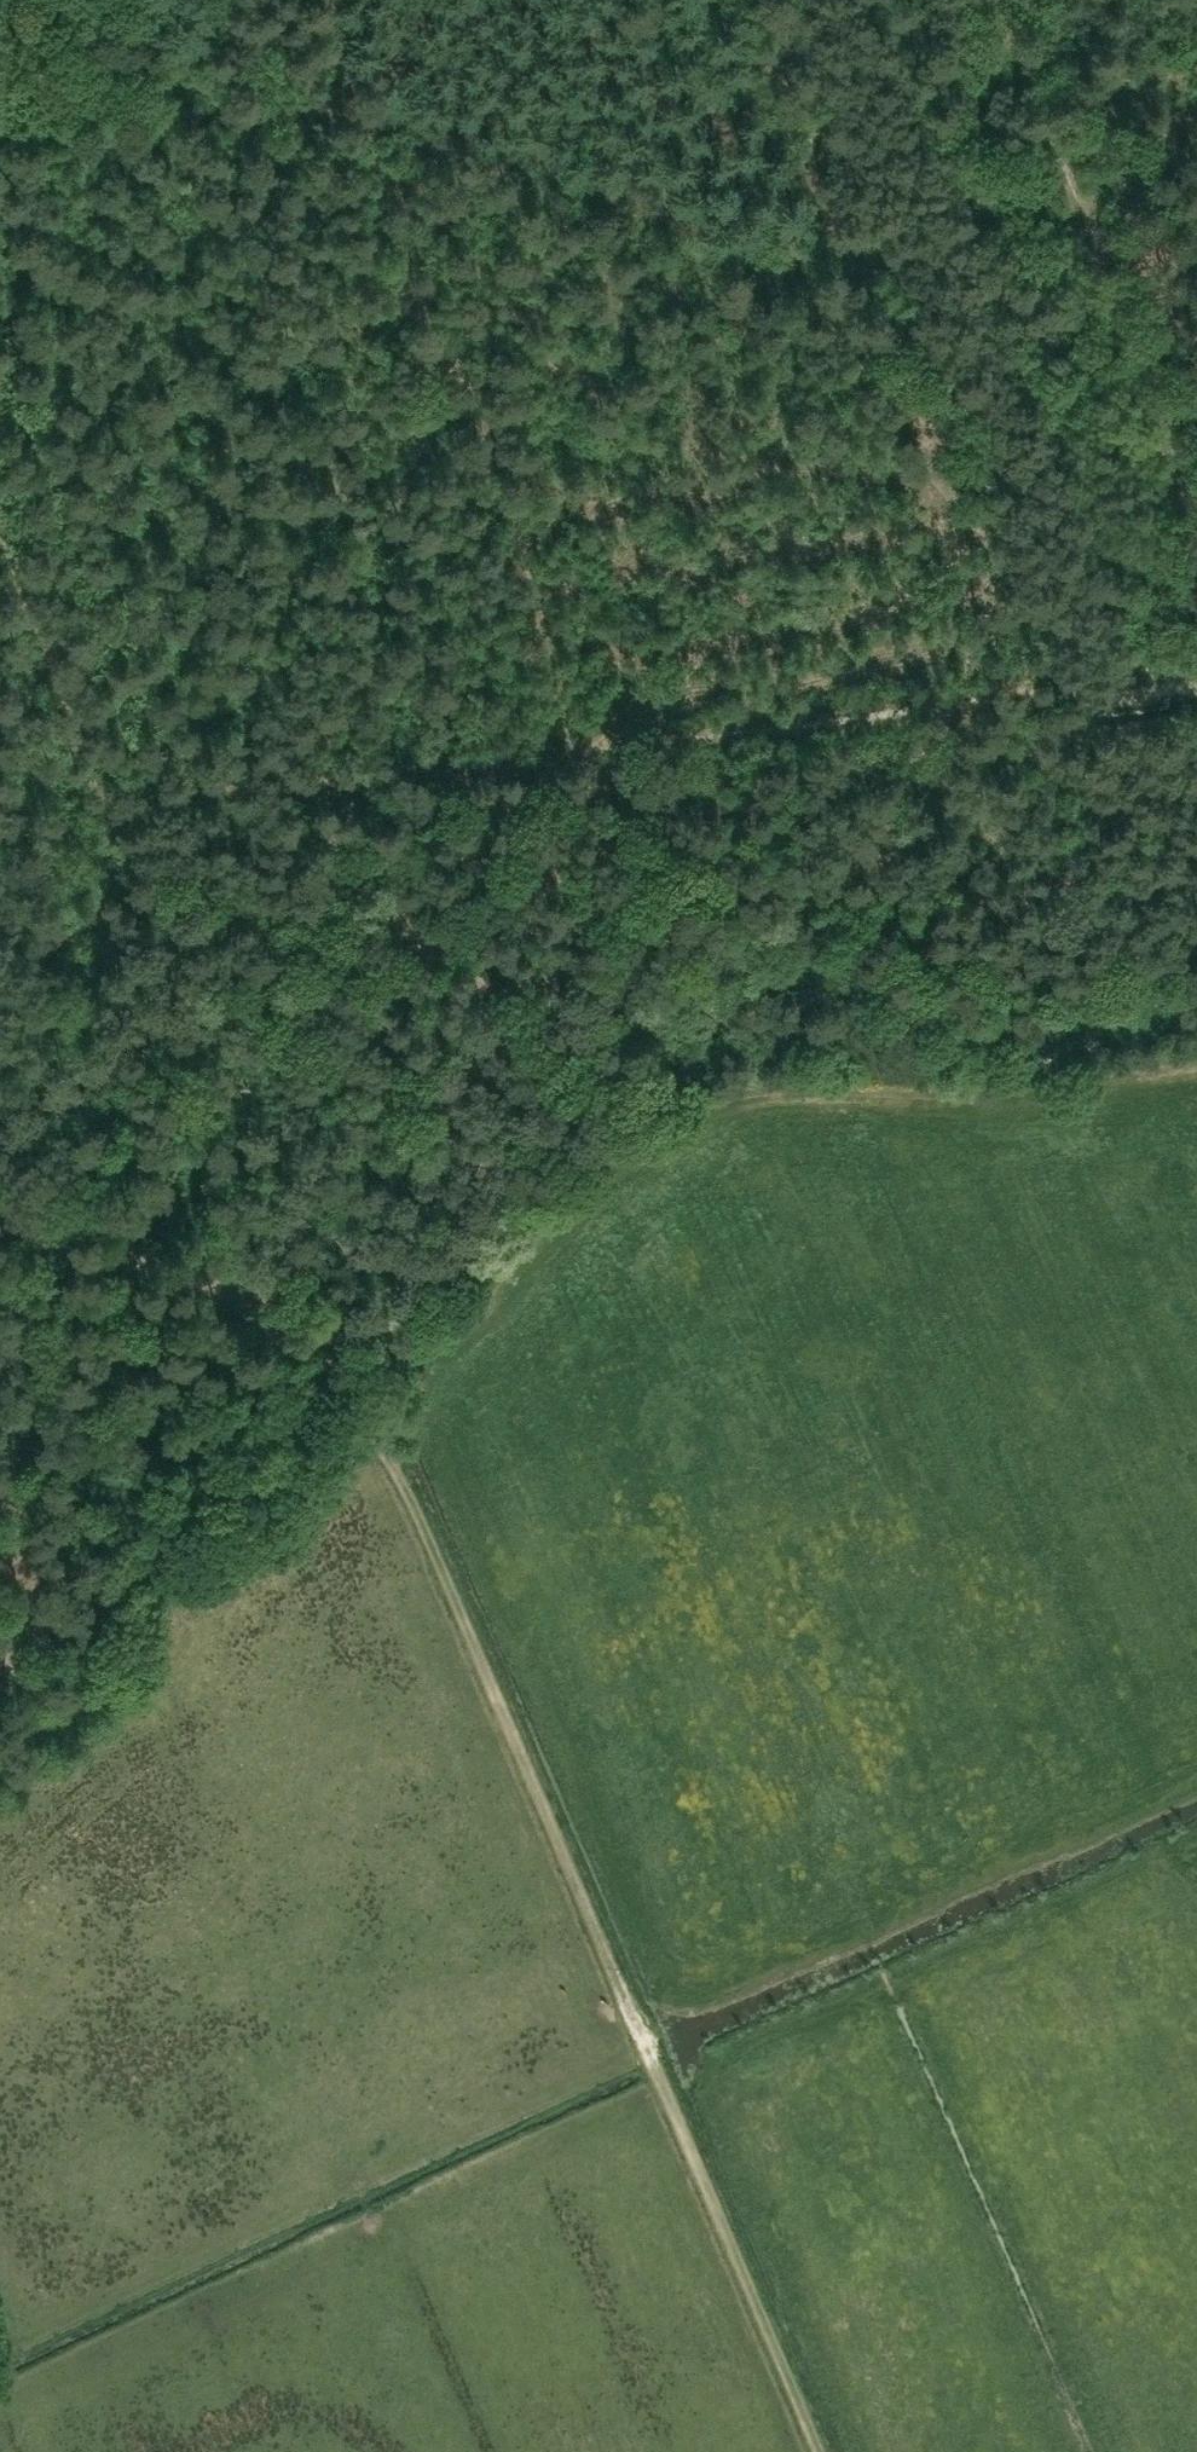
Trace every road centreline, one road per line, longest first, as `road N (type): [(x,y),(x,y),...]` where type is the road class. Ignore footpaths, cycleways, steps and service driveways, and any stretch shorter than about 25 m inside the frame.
road 1 (track): [(0,1224),(190,1282),(285,1325),(335,1372),(375,1431),(816,2451)]
road 2 (track): [(0,1010),(104,901),(123,813),(1196,678)]
road 3 (track): [(1048,116),(1196,502)]
road 4 (track): [(0,1412),(17,1524),(19,1655),(0,1702)]
road 5 (track): [(1048,116),(1196,46)]
road 6 (track): [(1002,0),(1048,116)]

